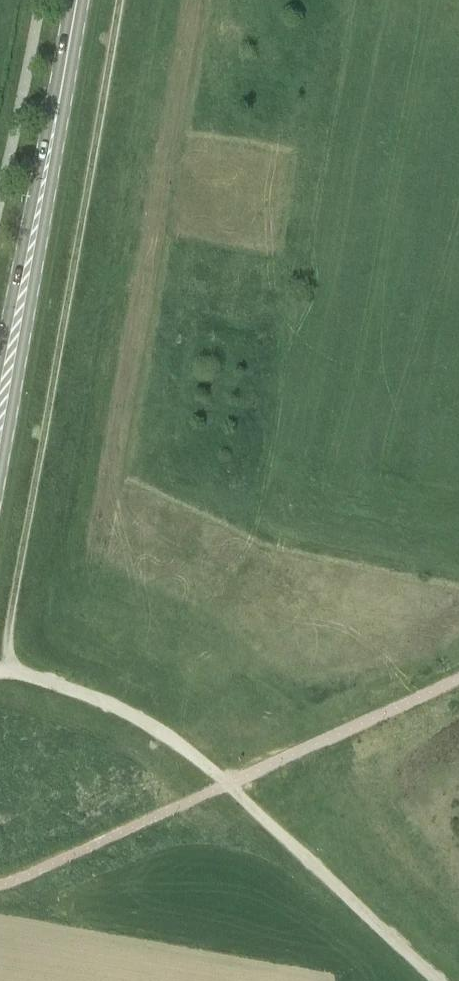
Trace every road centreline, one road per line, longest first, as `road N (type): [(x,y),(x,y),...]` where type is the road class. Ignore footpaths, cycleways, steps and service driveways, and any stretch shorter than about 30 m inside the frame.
road 1 (secondary): [(0,475),(57,162),(60,97)]
road 2 (track): [(228,785),(440,980)]
road 3 (secondary): [(60,97),(39,158),(0,347)]
road 4 (track): [(14,669),(134,716),(228,785)]

